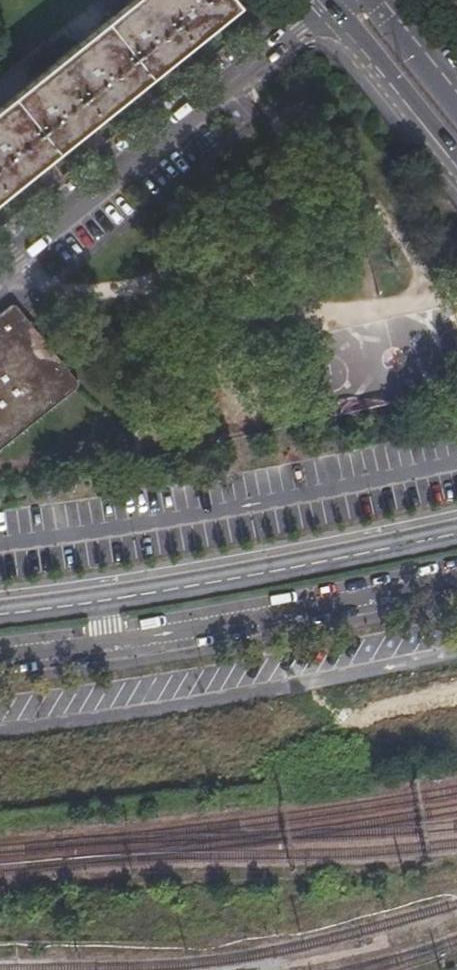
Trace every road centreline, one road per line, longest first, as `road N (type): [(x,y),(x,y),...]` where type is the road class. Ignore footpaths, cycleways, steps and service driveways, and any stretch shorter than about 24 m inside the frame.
road 1 (secondary): [(456,535),(172,592),(0,616)]
road 2 (residential): [(0,267),(301,29),(338,11)]
road 3 (tertiary): [(338,11),(456,150)]
road 4 (tertiary): [(456,109),(376,0)]

